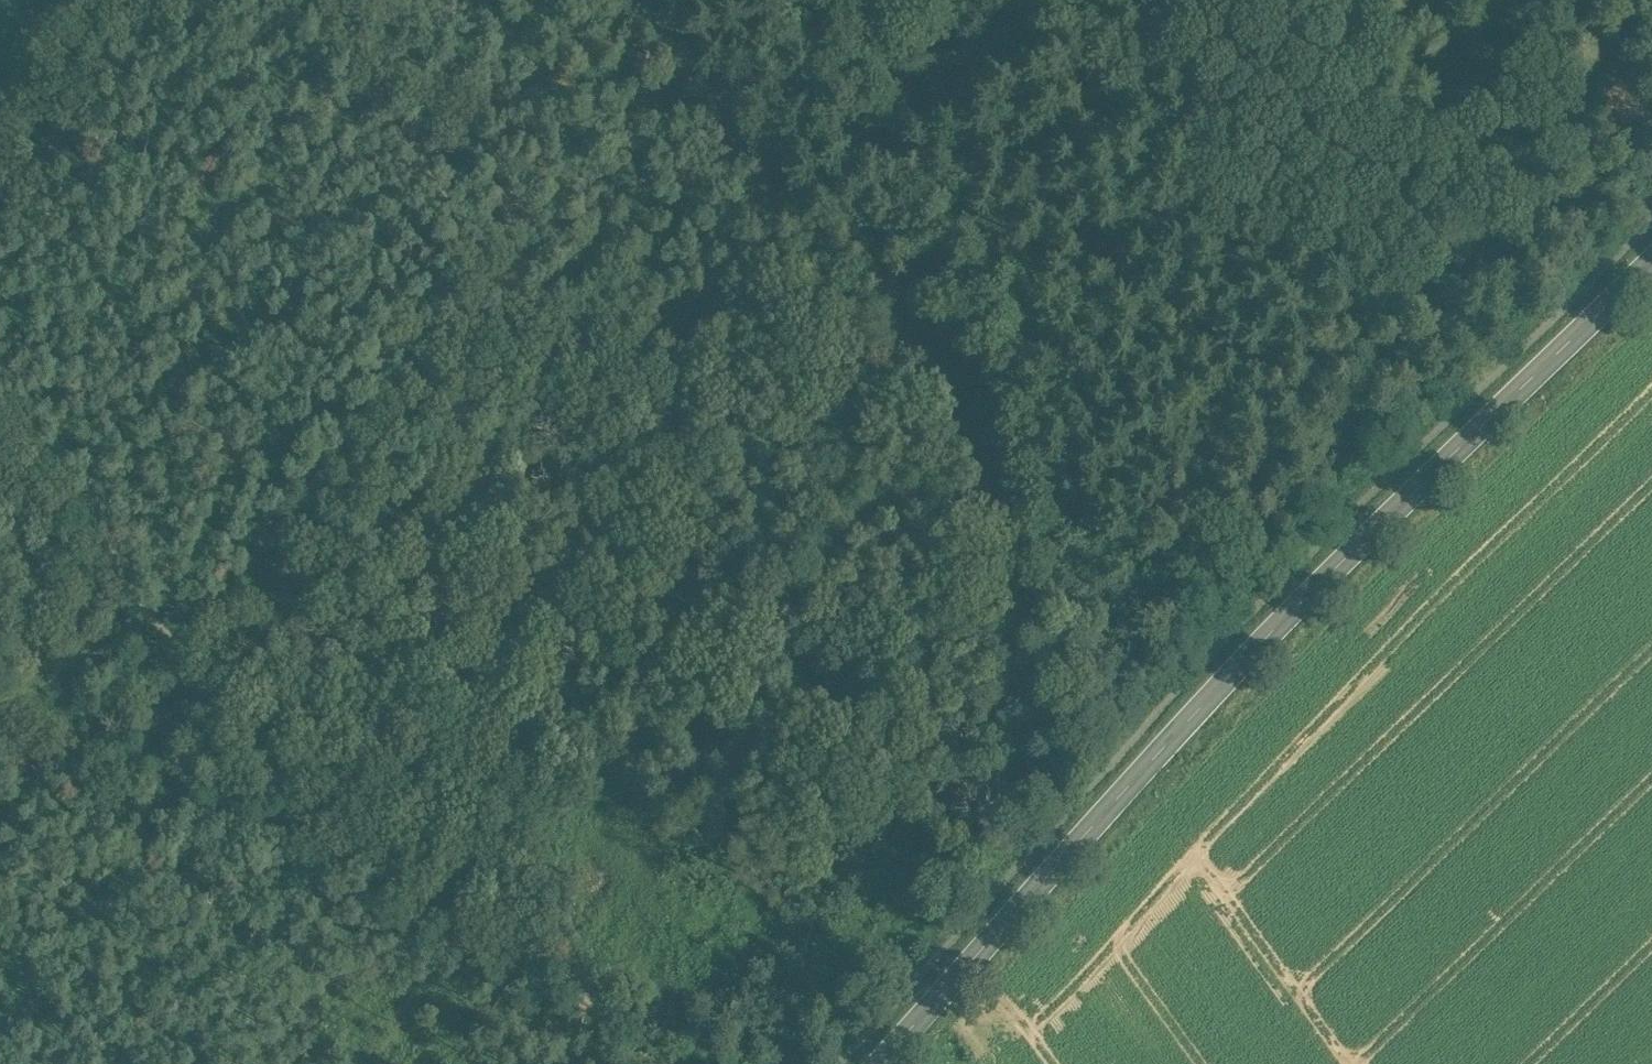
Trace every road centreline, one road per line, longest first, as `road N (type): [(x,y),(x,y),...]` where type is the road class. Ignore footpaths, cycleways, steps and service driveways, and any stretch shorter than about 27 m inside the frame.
road 1 (secondary): [(880,1063),(1441,466),(1651,260)]

